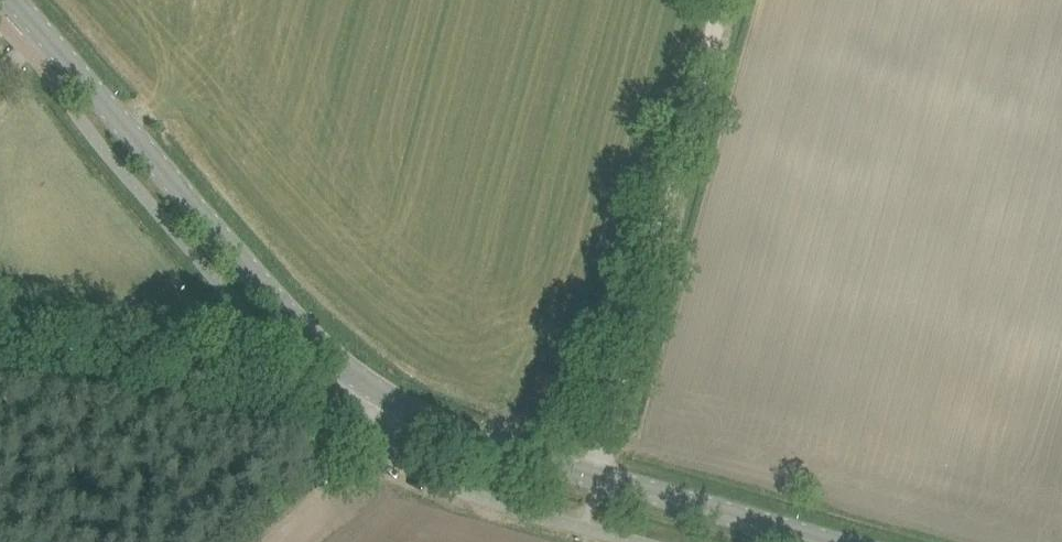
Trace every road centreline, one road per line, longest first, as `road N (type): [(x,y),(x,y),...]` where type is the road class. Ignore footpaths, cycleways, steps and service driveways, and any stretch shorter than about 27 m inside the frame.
road 1 (tertiary): [(830,541),(459,435),(372,387),(307,335),(15,0)]
road 2 (track): [(596,477),(723,0)]
road 3 (track): [(281,541),(384,450)]

